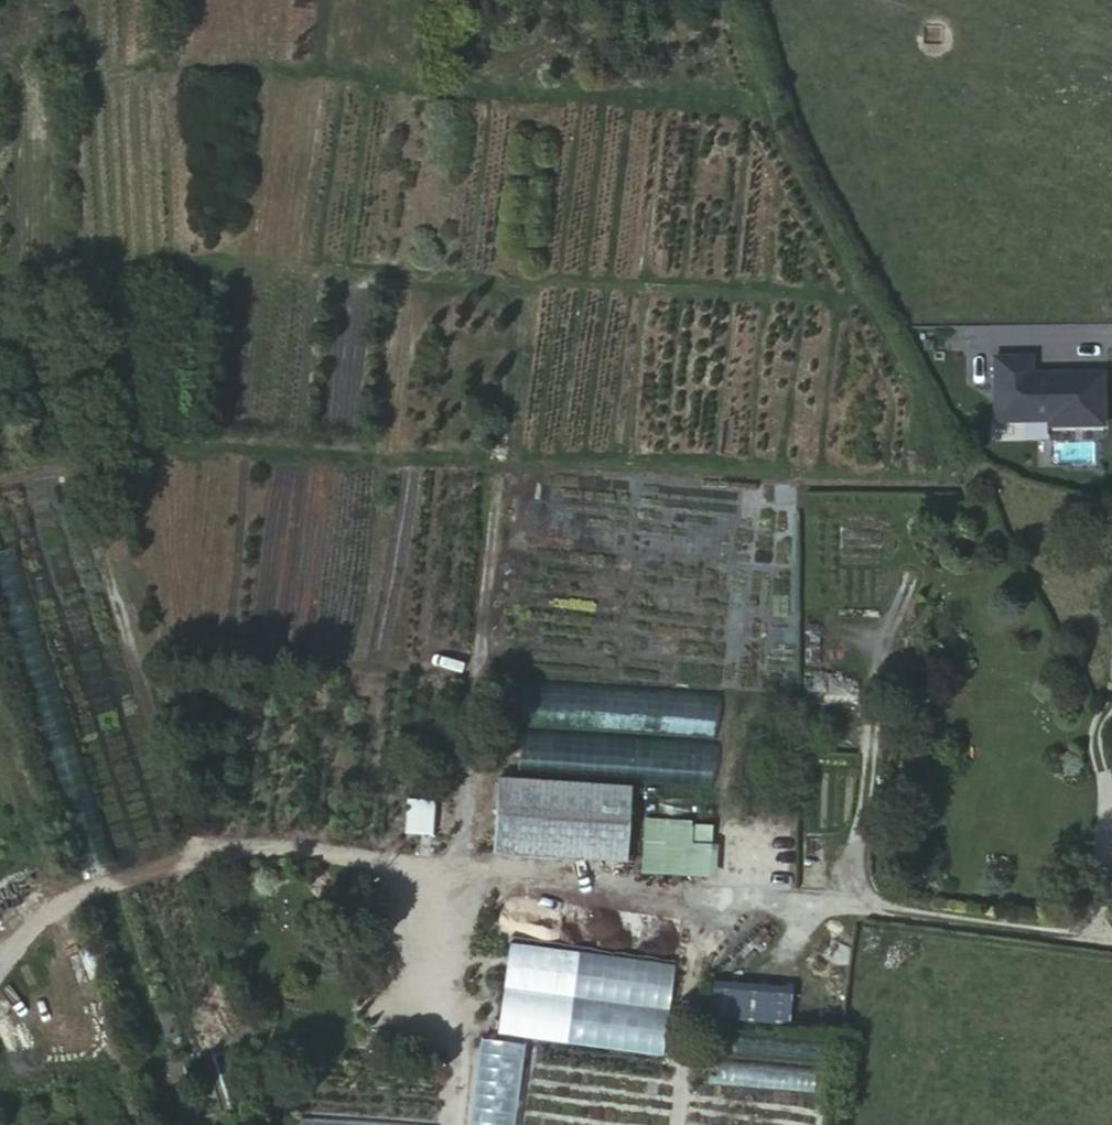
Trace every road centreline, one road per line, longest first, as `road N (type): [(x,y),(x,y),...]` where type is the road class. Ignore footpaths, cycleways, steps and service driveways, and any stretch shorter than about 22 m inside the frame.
road 1 (track): [(1111,937),(843,896),(352,853),(218,854),(0,908)]
road 2 (track): [(199,860),(94,524)]

